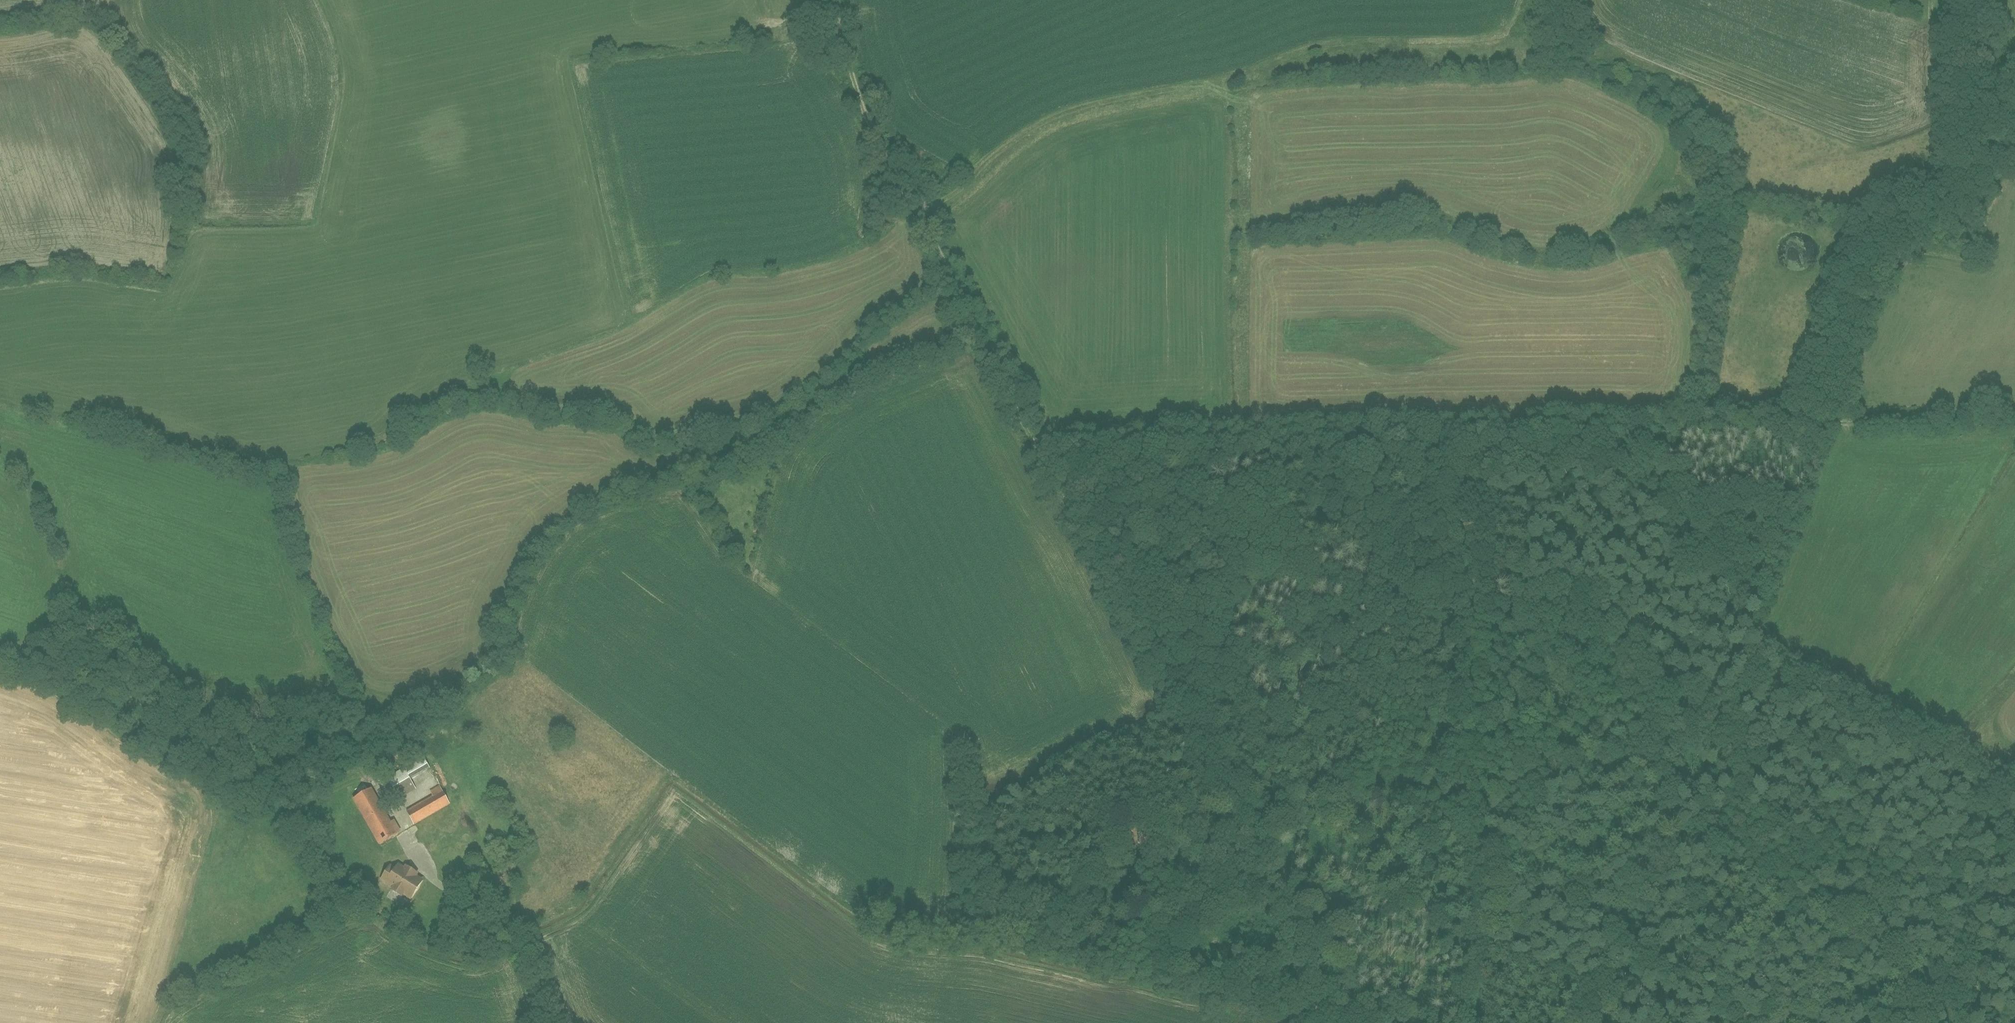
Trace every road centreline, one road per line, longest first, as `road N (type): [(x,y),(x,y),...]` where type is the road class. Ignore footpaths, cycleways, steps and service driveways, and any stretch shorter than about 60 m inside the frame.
road 1 (track): [(1317,1022),(880,137),(847,51),(846,0)]
road 2 (residential): [(548,1022),(520,955),(439,881)]

